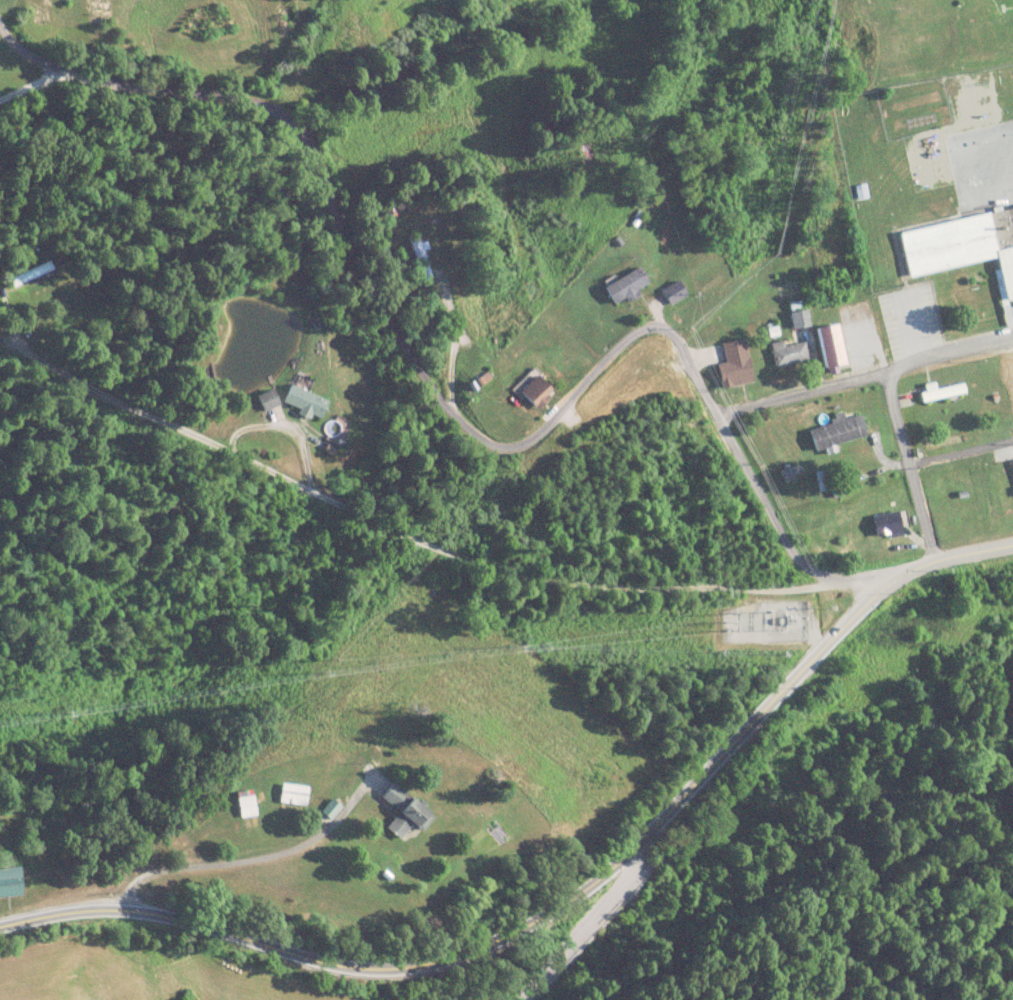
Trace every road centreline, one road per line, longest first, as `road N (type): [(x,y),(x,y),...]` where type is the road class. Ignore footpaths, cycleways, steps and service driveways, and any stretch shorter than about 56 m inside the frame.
road 1 (secondary): [(0,929),(100,911),(165,915),(325,967),(410,970),(528,920),(636,844),(892,584)]
road 2 (residential): [(670,335),(652,330),(624,342),(512,455),(465,436),(399,335),(318,184),(303,126),(265,102),(122,87),(64,72),(28,54),(0,21)]
road 3 (residential): [(16,345),(327,510),(447,562),(633,589),(839,589)]
road 4 (residential): [(892,584),(839,589),(790,561),(670,335)]
road 5 (residential): [(713,420),(1012,340)]
road 6 (residential): [(935,567),(885,371)]
road 7 (secondary): [(892,584),(1012,547)]

